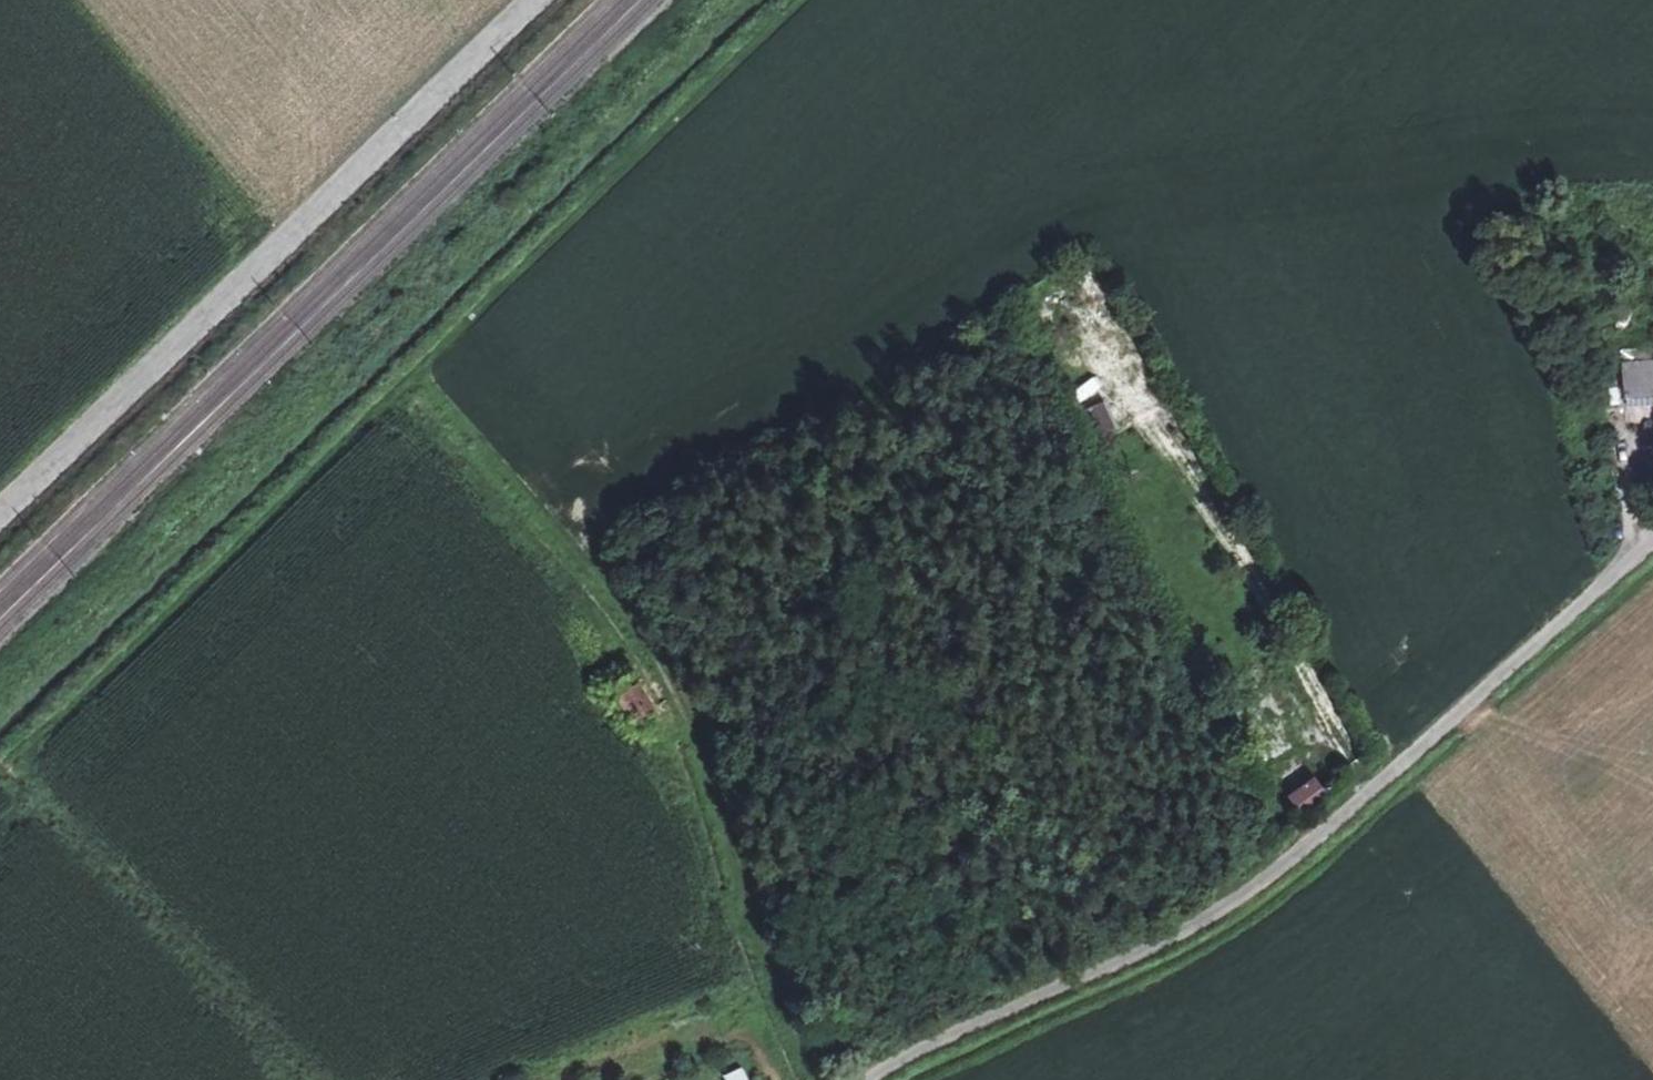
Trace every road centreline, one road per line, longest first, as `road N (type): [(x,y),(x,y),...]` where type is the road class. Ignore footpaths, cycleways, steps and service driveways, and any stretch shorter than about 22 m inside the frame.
road 1 (track): [(0,756),(793,0)]
road 2 (unclassified): [(869,1079),(1243,898),(1652,547)]
road 3 (track): [(812,1079),(687,722),(657,657),(604,581),(414,365)]
road 4 (tertiary): [(534,0),(0,513)]

